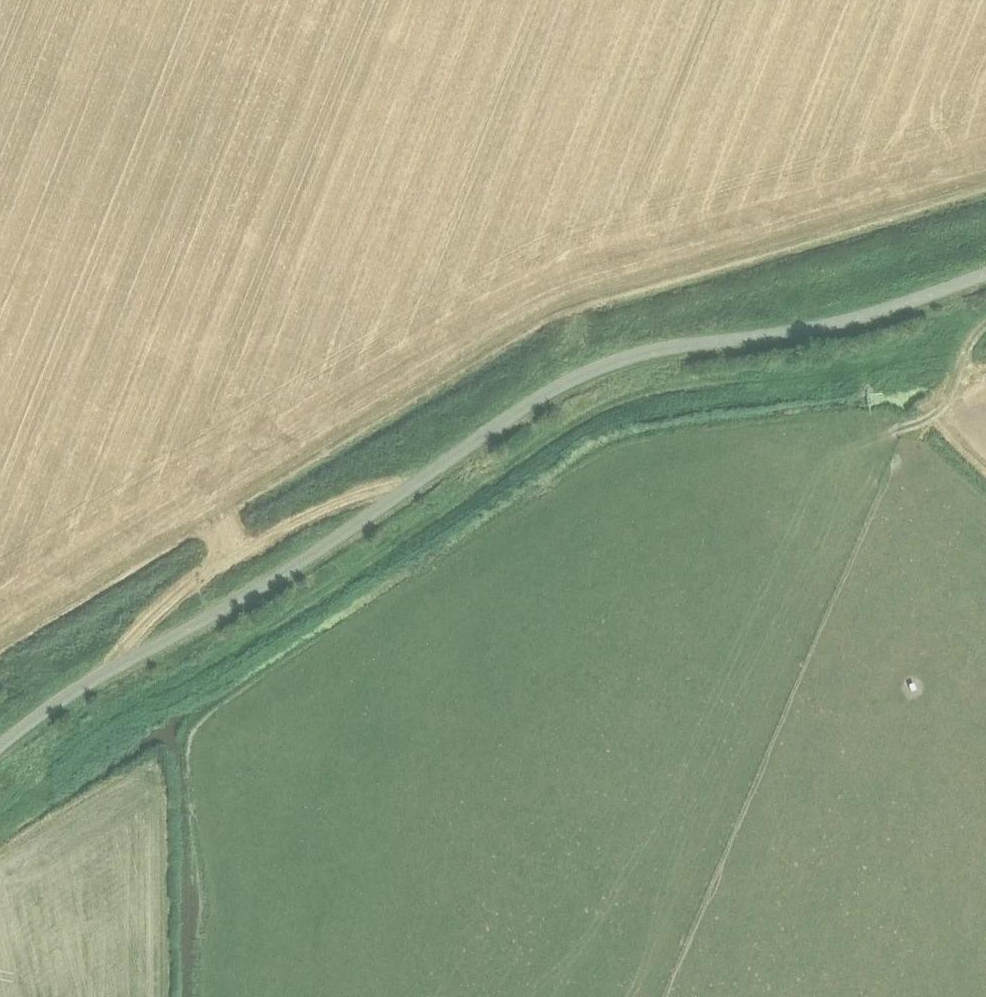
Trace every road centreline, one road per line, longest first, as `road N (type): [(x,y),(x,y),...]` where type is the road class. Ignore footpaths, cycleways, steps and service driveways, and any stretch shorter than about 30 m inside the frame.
road 1 (unclassified): [(0,749),(73,692),(317,552),(534,399),(612,361),(806,330),(985,272)]

